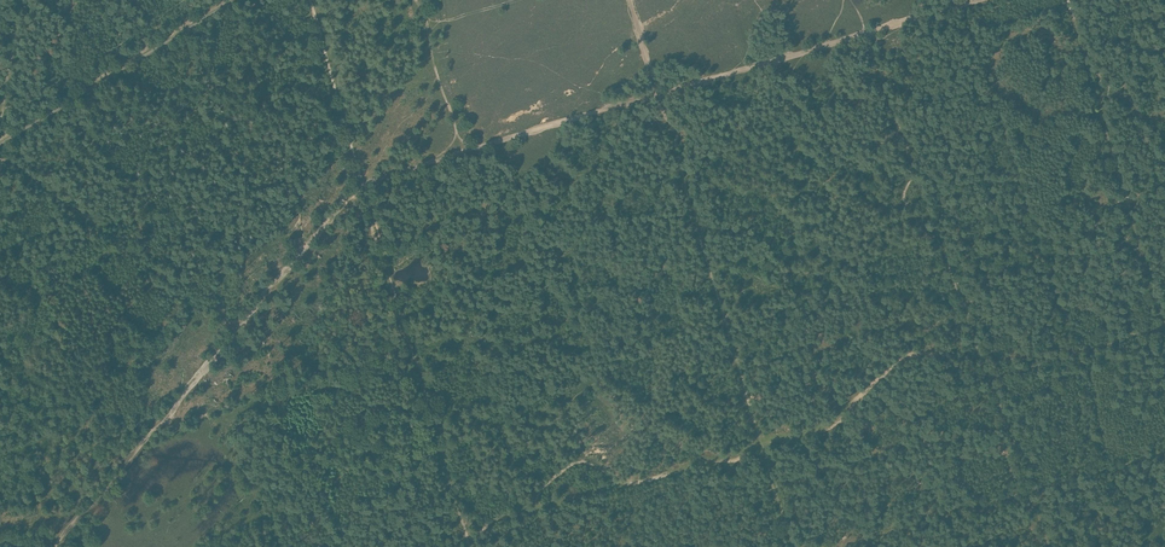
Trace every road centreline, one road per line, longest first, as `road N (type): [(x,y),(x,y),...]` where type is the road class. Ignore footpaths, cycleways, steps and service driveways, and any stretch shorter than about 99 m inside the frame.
road 1 (track): [(1049,546),(860,31)]
road 2 (track): [(360,182),(51,546)]
road 3 (track): [(653,92),(664,127),(683,137),(673,155),(688,217),(761,443)]
road 4 (track): [(462,527),(360,182)]
road 5 (track): [(1161,325),(1066,0)]
road 6 (track): [(761,443),(623,482),(588,468),(561,470),(528,508),(462,527)]
road 7 (track): [(653,92),(964,0)]
road 8 (track): [(360,182),(653,92)]
road 9 (track): [(4,132),(227,0)]
road 10 (track): [(360,182),(309,0)]
road 11 (track): [(986,374),(1161,325)]
road 12 (track): [(1164,453),(1029,492)]

